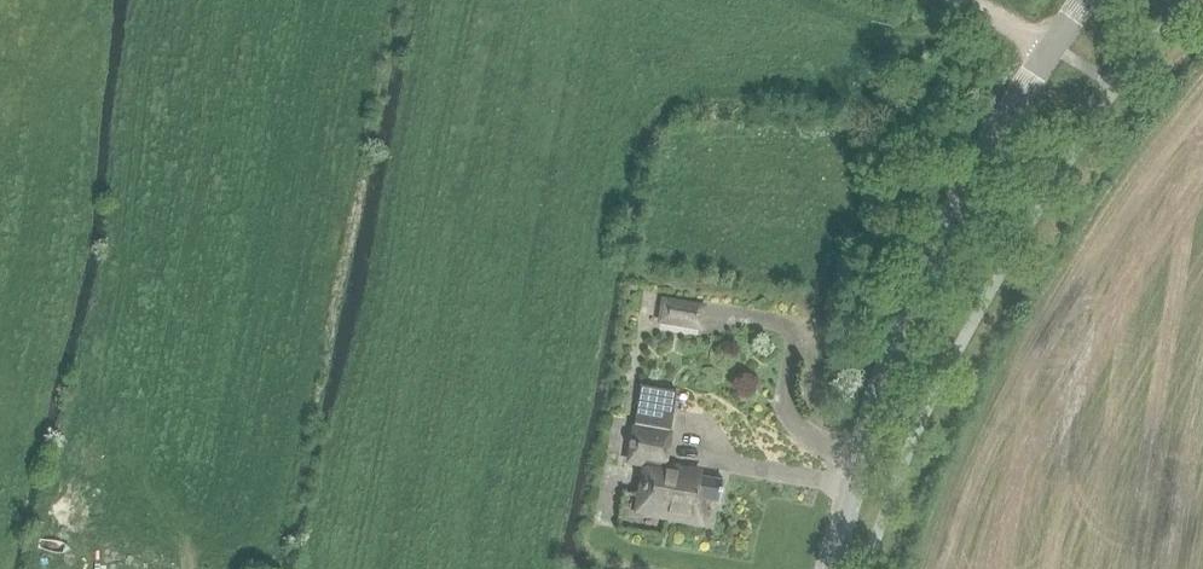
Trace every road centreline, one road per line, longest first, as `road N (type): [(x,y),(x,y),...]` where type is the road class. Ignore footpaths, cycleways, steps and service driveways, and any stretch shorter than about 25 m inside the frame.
road 1 (tertiary): [(830,568),(944,219),(1080,0)]

